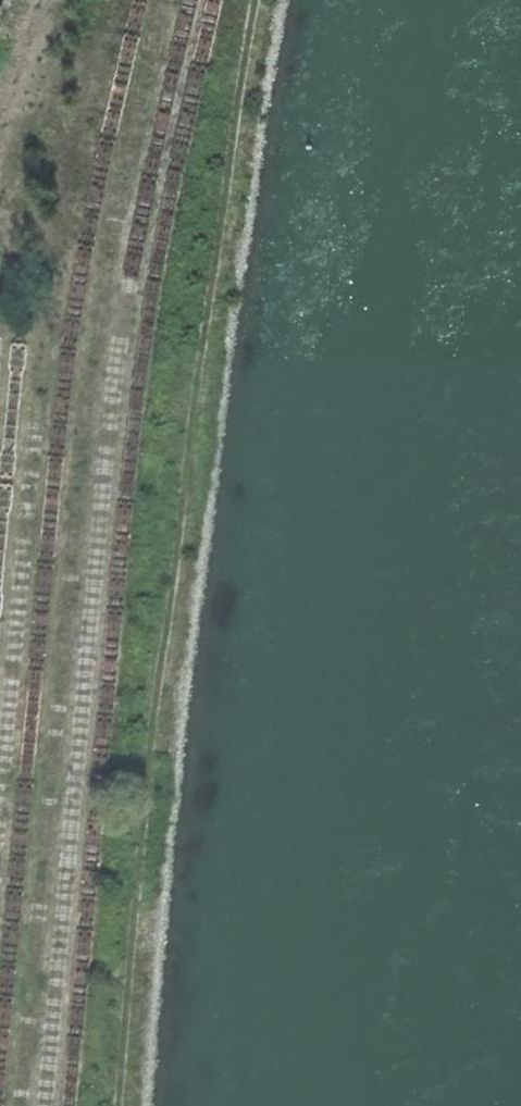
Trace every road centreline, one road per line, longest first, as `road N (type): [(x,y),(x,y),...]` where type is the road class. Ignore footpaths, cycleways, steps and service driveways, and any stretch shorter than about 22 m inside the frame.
road 1 (track): [(118,1105),(203,330),(256,0)]

